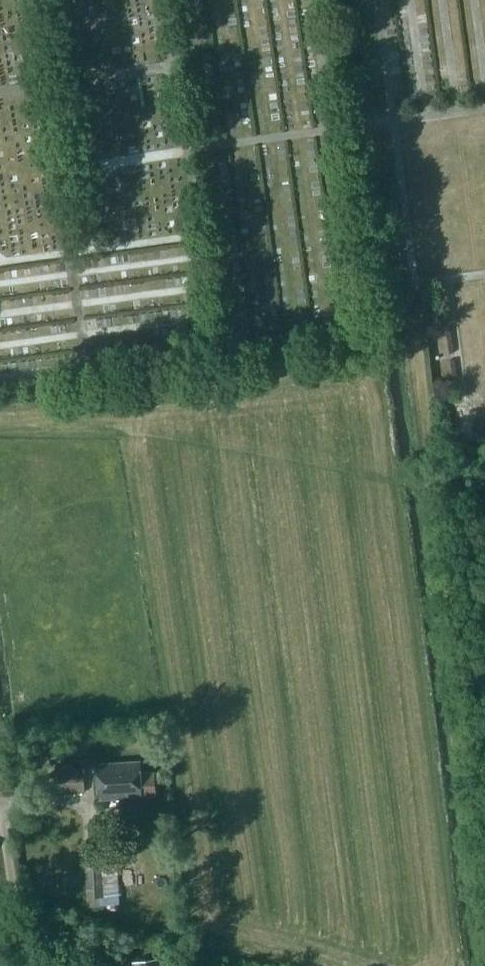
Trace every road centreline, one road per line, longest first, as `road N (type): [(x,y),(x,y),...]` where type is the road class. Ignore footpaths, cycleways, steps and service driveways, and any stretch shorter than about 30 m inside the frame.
road 1 (track): [(420,482),(474,916),(484,952)]

